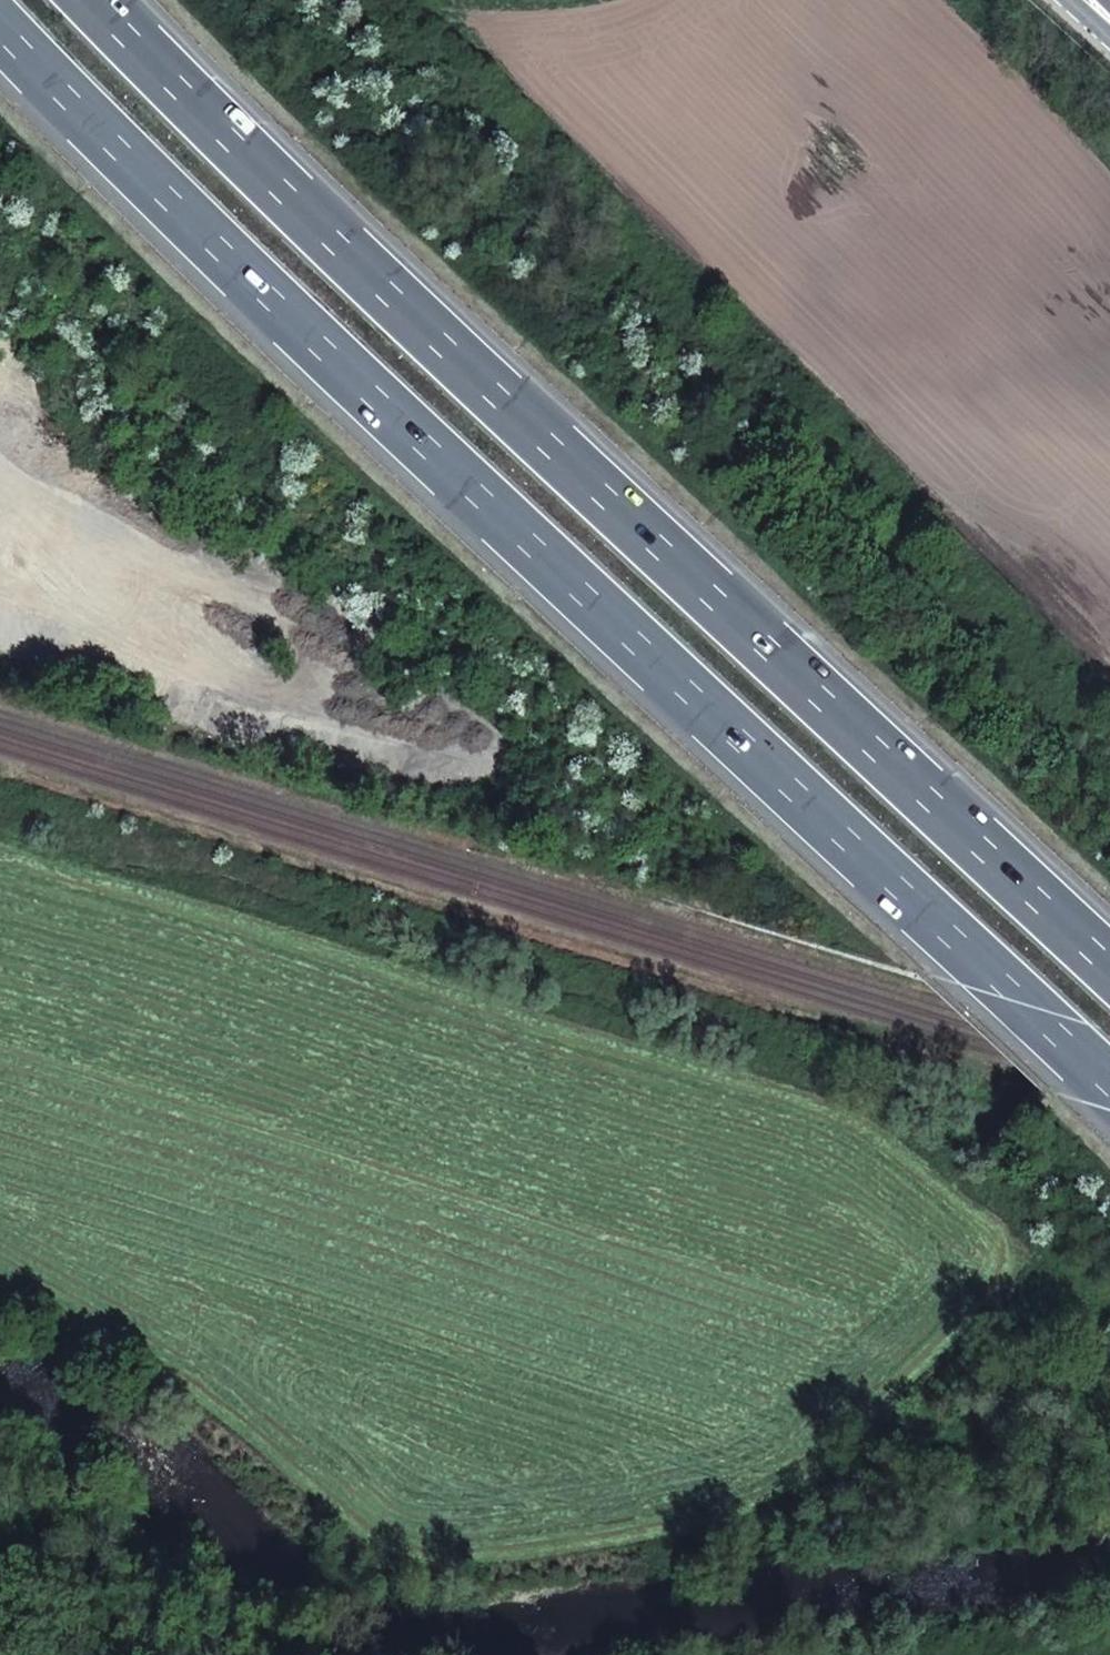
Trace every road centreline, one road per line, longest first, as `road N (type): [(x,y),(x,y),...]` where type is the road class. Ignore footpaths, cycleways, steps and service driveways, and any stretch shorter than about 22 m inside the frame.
road 1 (motorway): [(0,28),(374,395),(1109,1085)]
road 2 (motorway): [(1109,968),(446,347),(90,0)]

